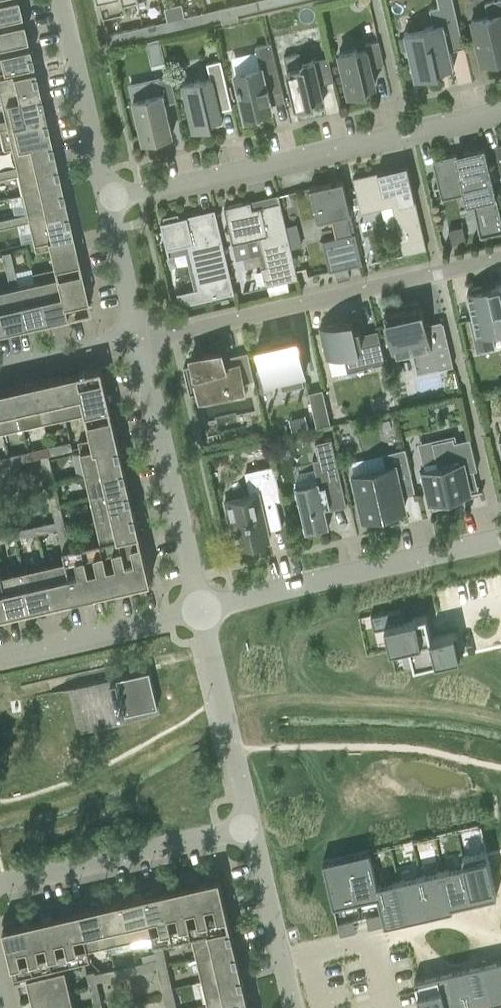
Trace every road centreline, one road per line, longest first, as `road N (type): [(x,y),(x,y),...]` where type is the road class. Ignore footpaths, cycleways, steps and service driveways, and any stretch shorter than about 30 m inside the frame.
road 1 (residential): [(110,203),(500,113)]
road 2 (residential): [(138,339),(500,259)]
road 3 (residential): [(202,615),(500,543)]
road 4 (residential): [(202,615),(138,339)]
road 5 (unclassified): [(0,889),(248,828)]
road 6 (track): [(0,805),(85,778),(209,706)]
road 7 (residential): [(248,828),(202,615)]
road 8 (residential): [(110,203),(64,0)]
road 9 (unclassified): [(202,615),(0,659)]
road 10 (residential): [(292,1007),(248,828)]
road 11 (residential): [(0,372),(138,339)]
road 12 (residential): [(138,339),(110,203)]

